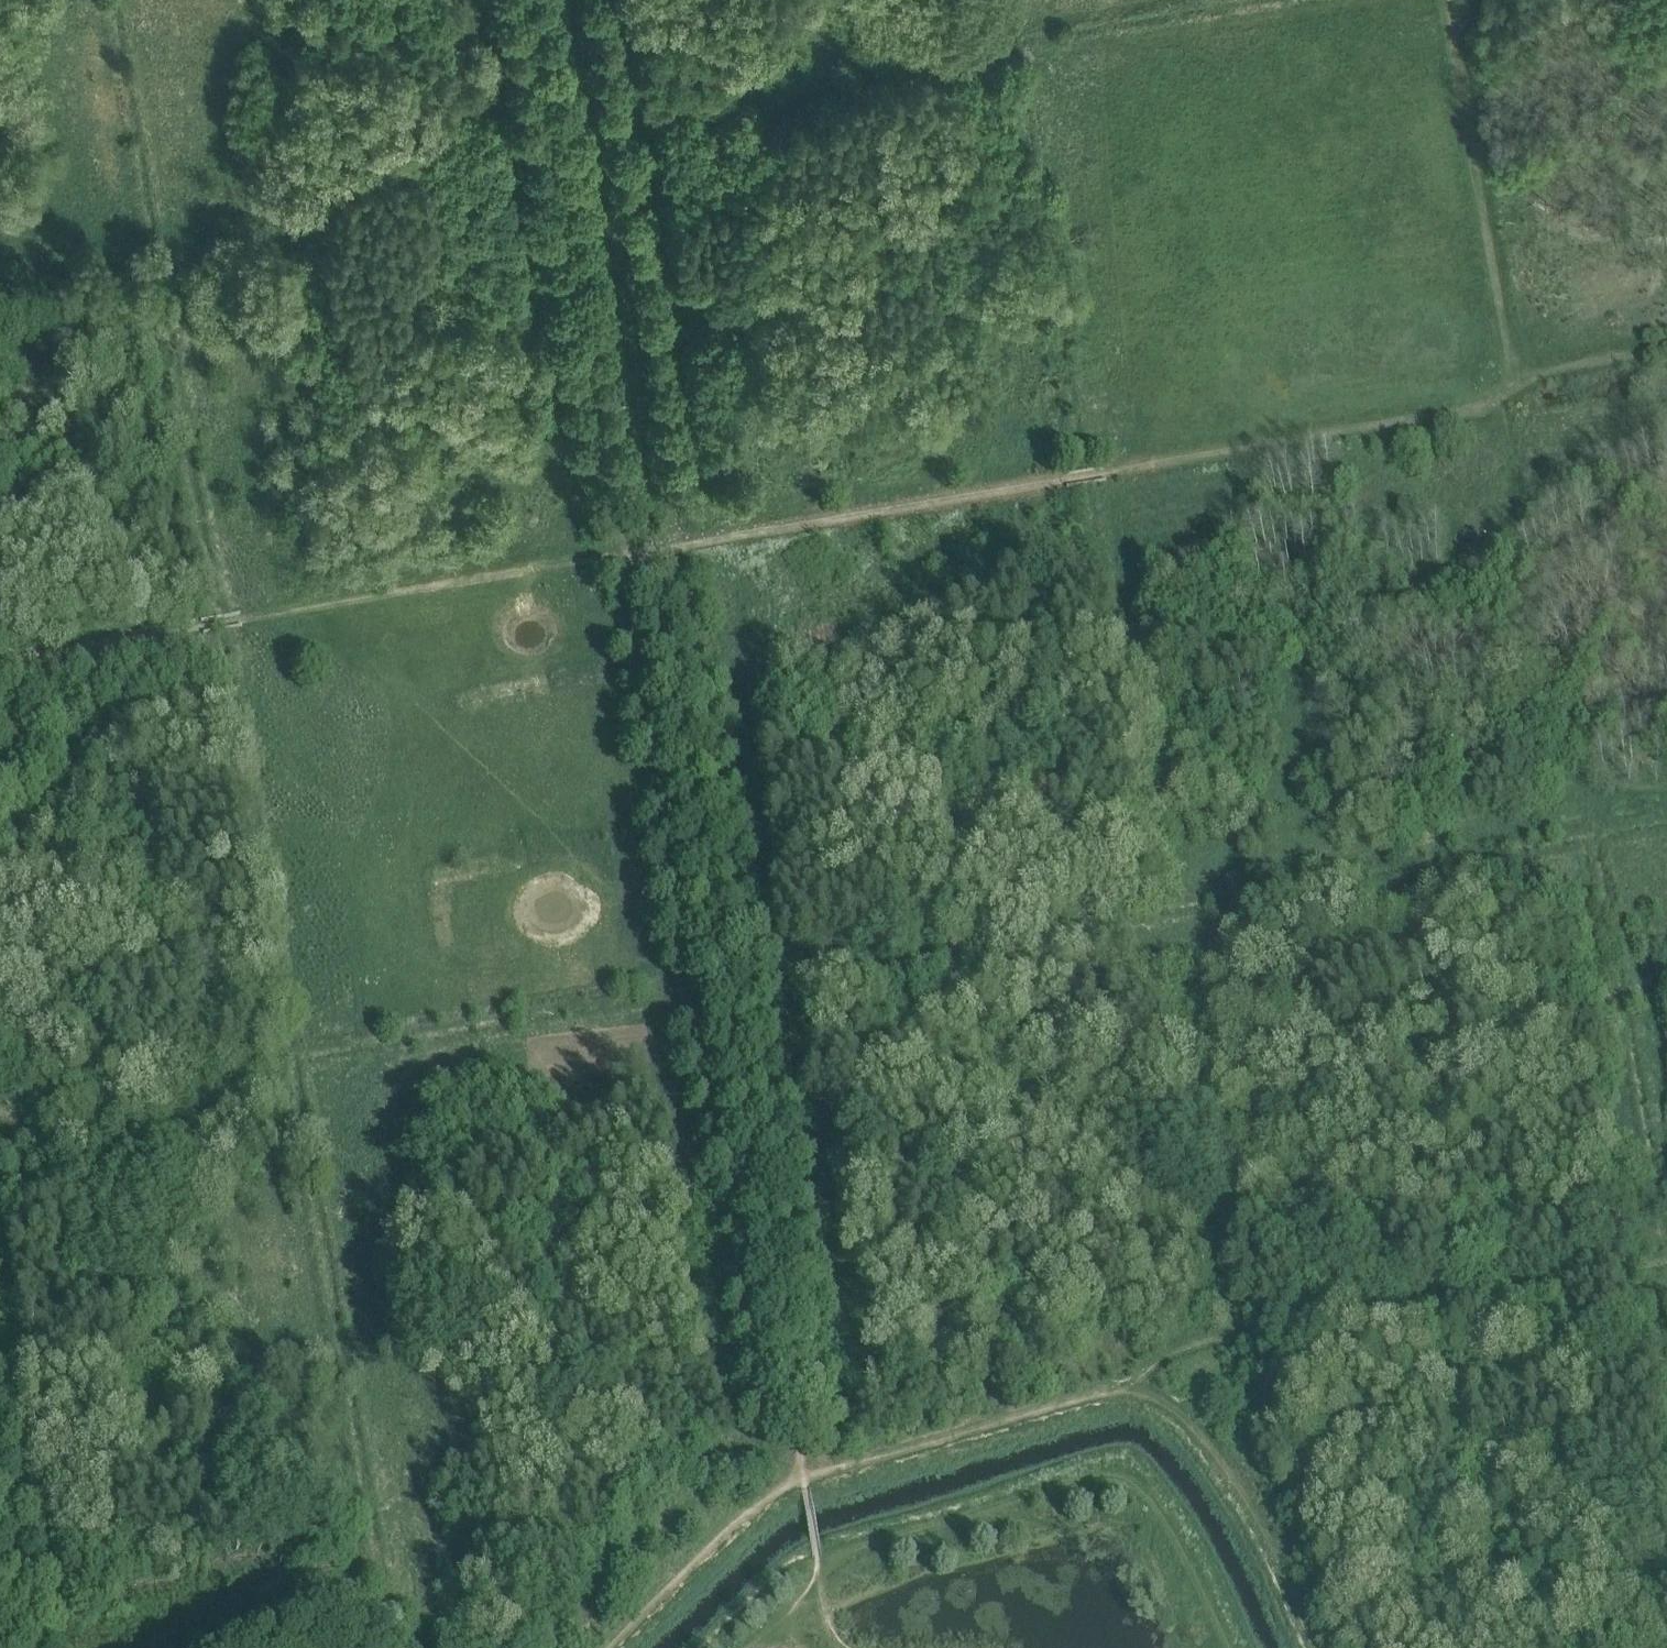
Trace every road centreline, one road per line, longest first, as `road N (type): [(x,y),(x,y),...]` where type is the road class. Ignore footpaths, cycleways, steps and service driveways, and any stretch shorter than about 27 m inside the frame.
road 1 (track): [(639,551),(804,1479)]
road 2 (track): [(688,543),(598,0)]
road 3 (track): [(804,1479),(752,1502),(597,1647)]

